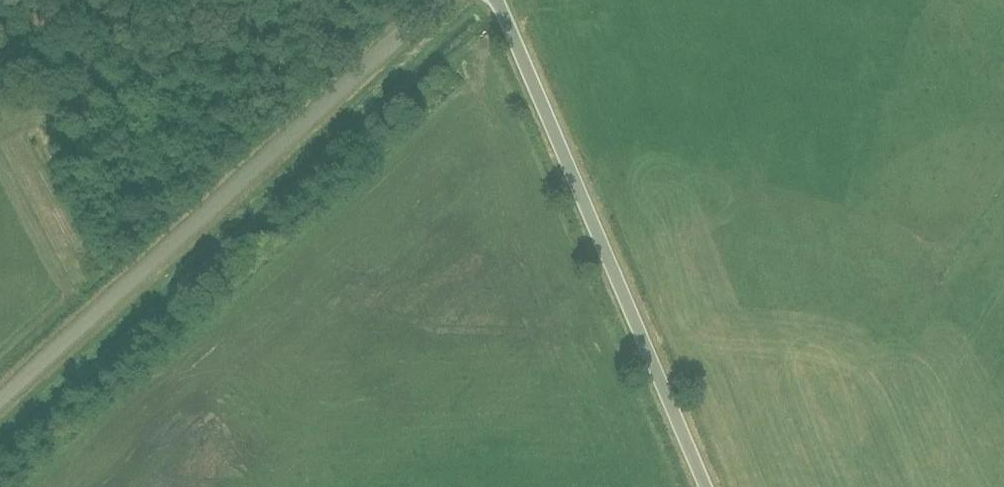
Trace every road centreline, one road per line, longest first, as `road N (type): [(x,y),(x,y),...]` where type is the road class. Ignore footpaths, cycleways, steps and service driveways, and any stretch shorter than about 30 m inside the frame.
road 1 (unclassified): [(0,399),(432,0)]
road 2 (unclassified): [(706,486),(500,0)]

